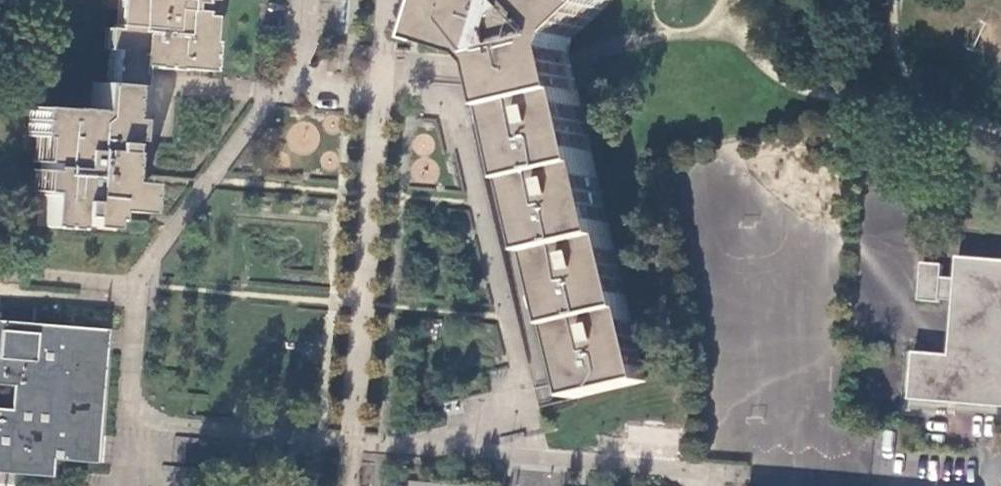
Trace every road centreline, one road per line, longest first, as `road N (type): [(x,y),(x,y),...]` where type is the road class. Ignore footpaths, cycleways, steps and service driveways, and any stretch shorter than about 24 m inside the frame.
road 1 (residential): [(437,450),(529,413),(453,100),(283,85)]
road 2 (residential): [(122,420),(138,283),(283,85)]
road 3 (residential): [(122,420),(437,450)]
road 4 (residential): [(437,450),(715,471)]
road 5 (residential): [(283,85),(248,94),(158,85),(154,132),(119,128)]

